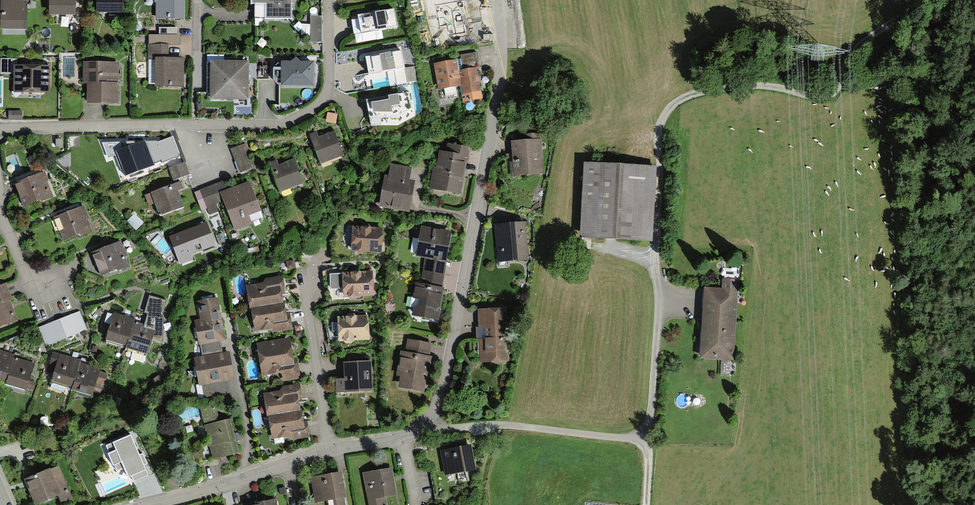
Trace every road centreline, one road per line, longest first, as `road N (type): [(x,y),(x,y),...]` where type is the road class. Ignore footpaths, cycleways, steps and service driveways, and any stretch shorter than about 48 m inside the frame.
road 1 (track): [(657,246),(662,117),(674,103),(752,85),(826,95),(850,53),(922,0)]
road 2 (residential): [(433,427),(500,68),(494,0)]
road 3 (residential): [(0,128),(278,125),(330,88),(328,0)]
road 4 (residential): [(433,427),(650,439)]
road 5 (residential): [(650,439),(657,246)]
road 6 (residential): [(330,447),(304,273)]
road 7 (residential): [(248,476),(228,322)]

